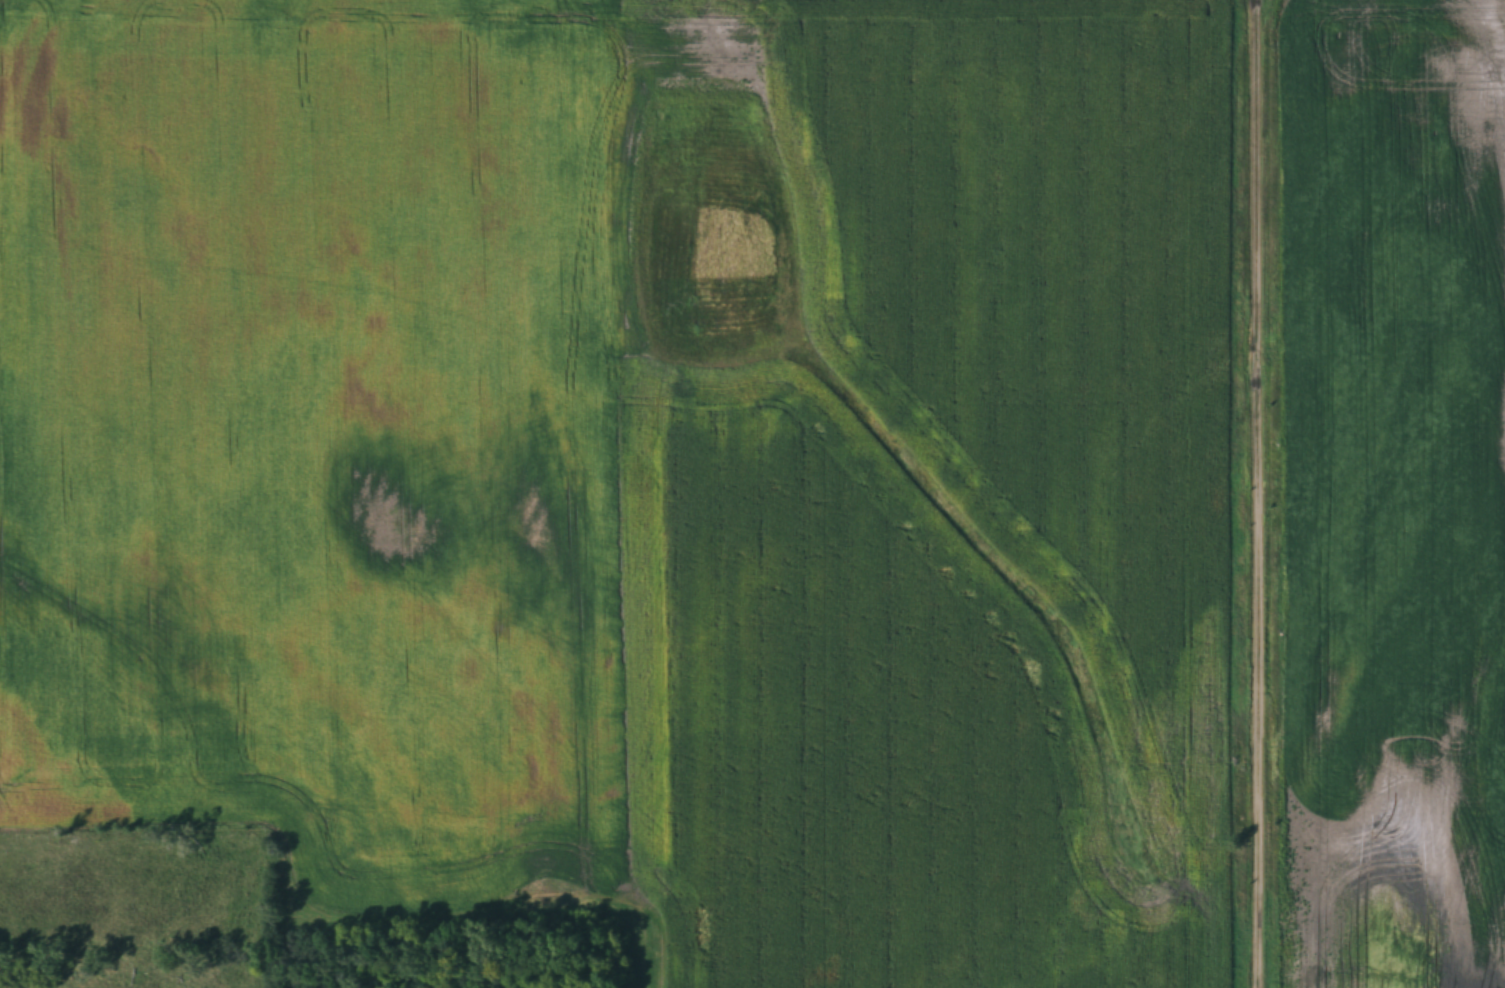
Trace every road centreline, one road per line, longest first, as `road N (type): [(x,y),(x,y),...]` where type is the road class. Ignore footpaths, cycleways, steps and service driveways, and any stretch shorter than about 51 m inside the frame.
road 1 (residential): [(1262,987),(1257,0)]

